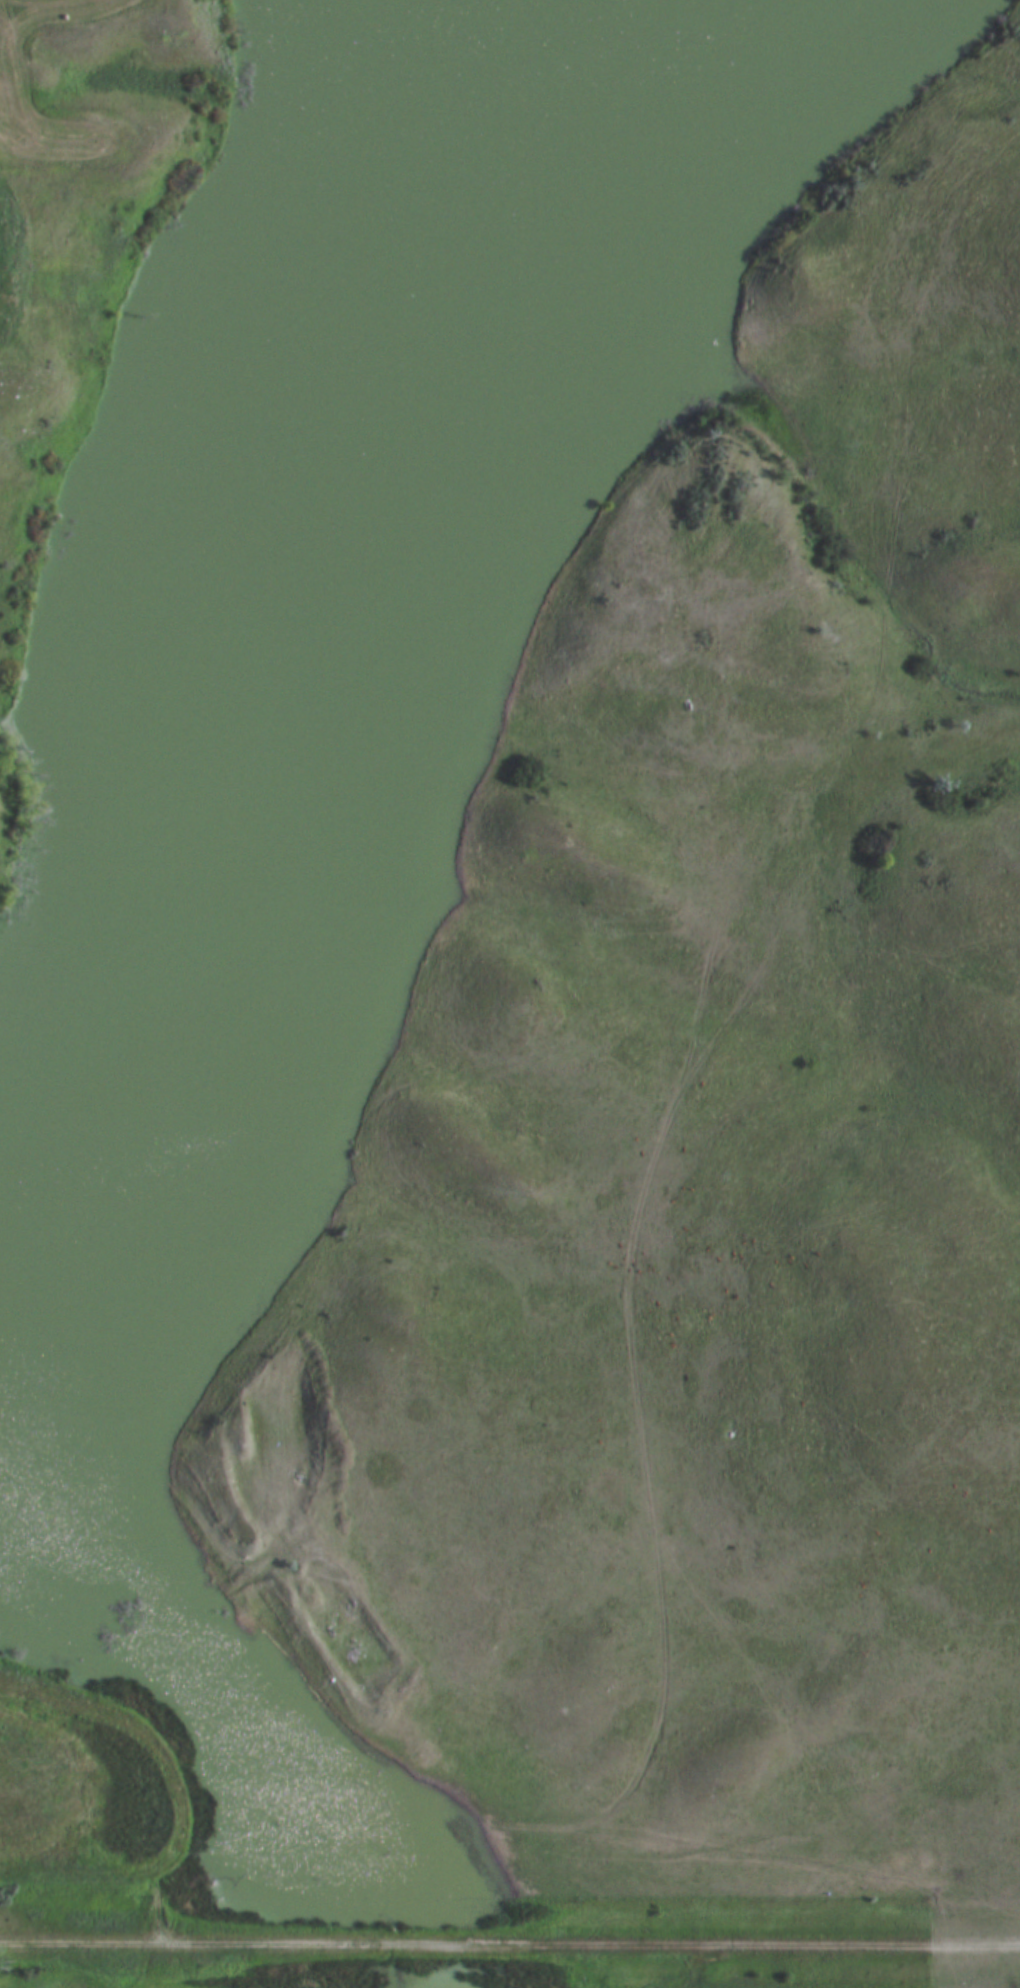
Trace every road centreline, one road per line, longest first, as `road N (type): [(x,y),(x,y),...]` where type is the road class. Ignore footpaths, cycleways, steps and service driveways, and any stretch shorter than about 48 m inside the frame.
road 1 (track): [(1019,1942),(0,1944)]

